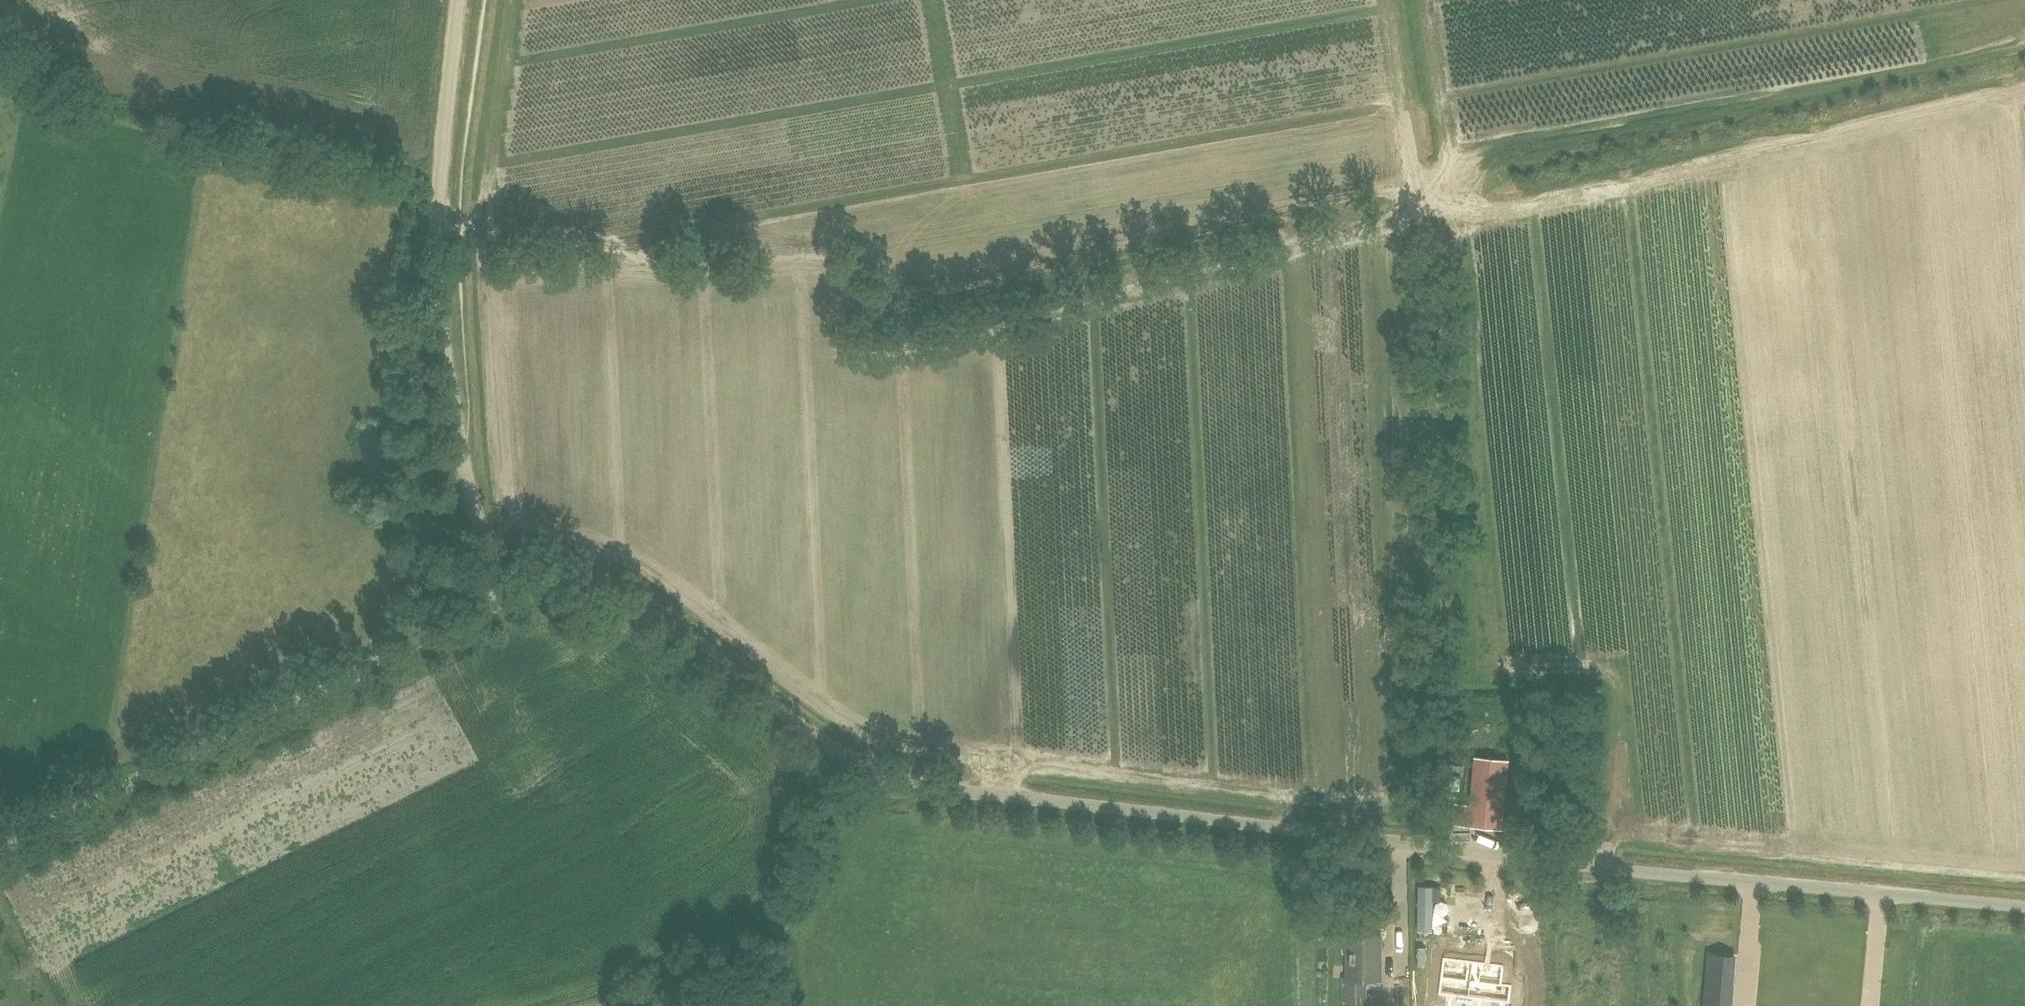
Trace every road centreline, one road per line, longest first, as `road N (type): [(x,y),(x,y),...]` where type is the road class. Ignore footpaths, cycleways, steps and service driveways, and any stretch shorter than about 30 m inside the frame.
road 1 (unclassified): [(2024,908),(1668,877),(931,786),(893,778),(831,747)]
road 2 (track): [(1433,850),(1443,367),(1394,0)]
road 3 (unclassified): [(497,604),(436,281),(460,0)]
road 4 (unclassified): [(0,848),(497,604)]
road 5 (unclassified): [(497,604),(560,579),(618,585),(831,747)]

